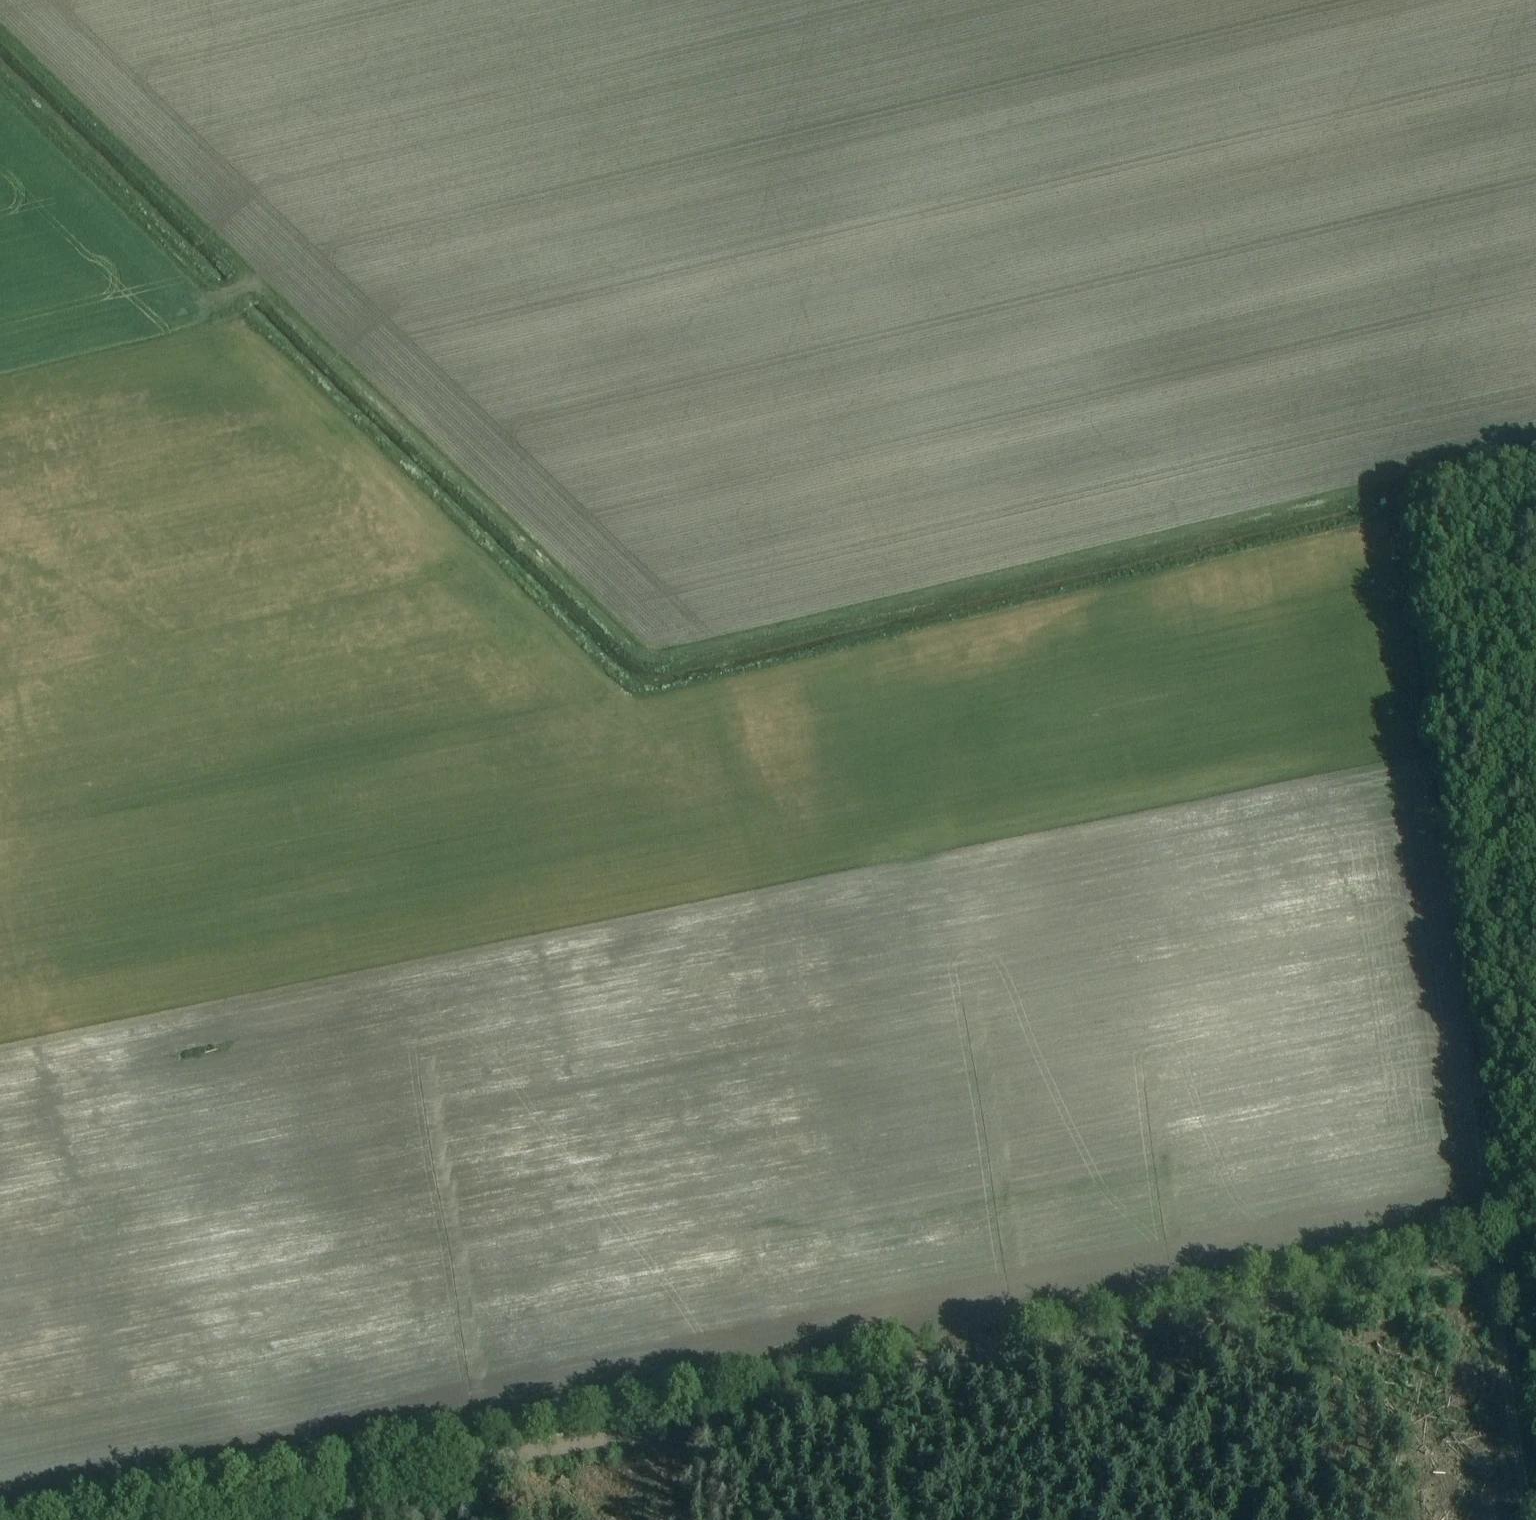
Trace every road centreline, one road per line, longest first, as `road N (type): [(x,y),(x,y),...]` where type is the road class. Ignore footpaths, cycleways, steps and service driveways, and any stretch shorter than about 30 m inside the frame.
road 1 (track): [(183,1519),(931,1360),(1489,1259)]
road 2 (track): [(1527,1519),(1489,1259)]

